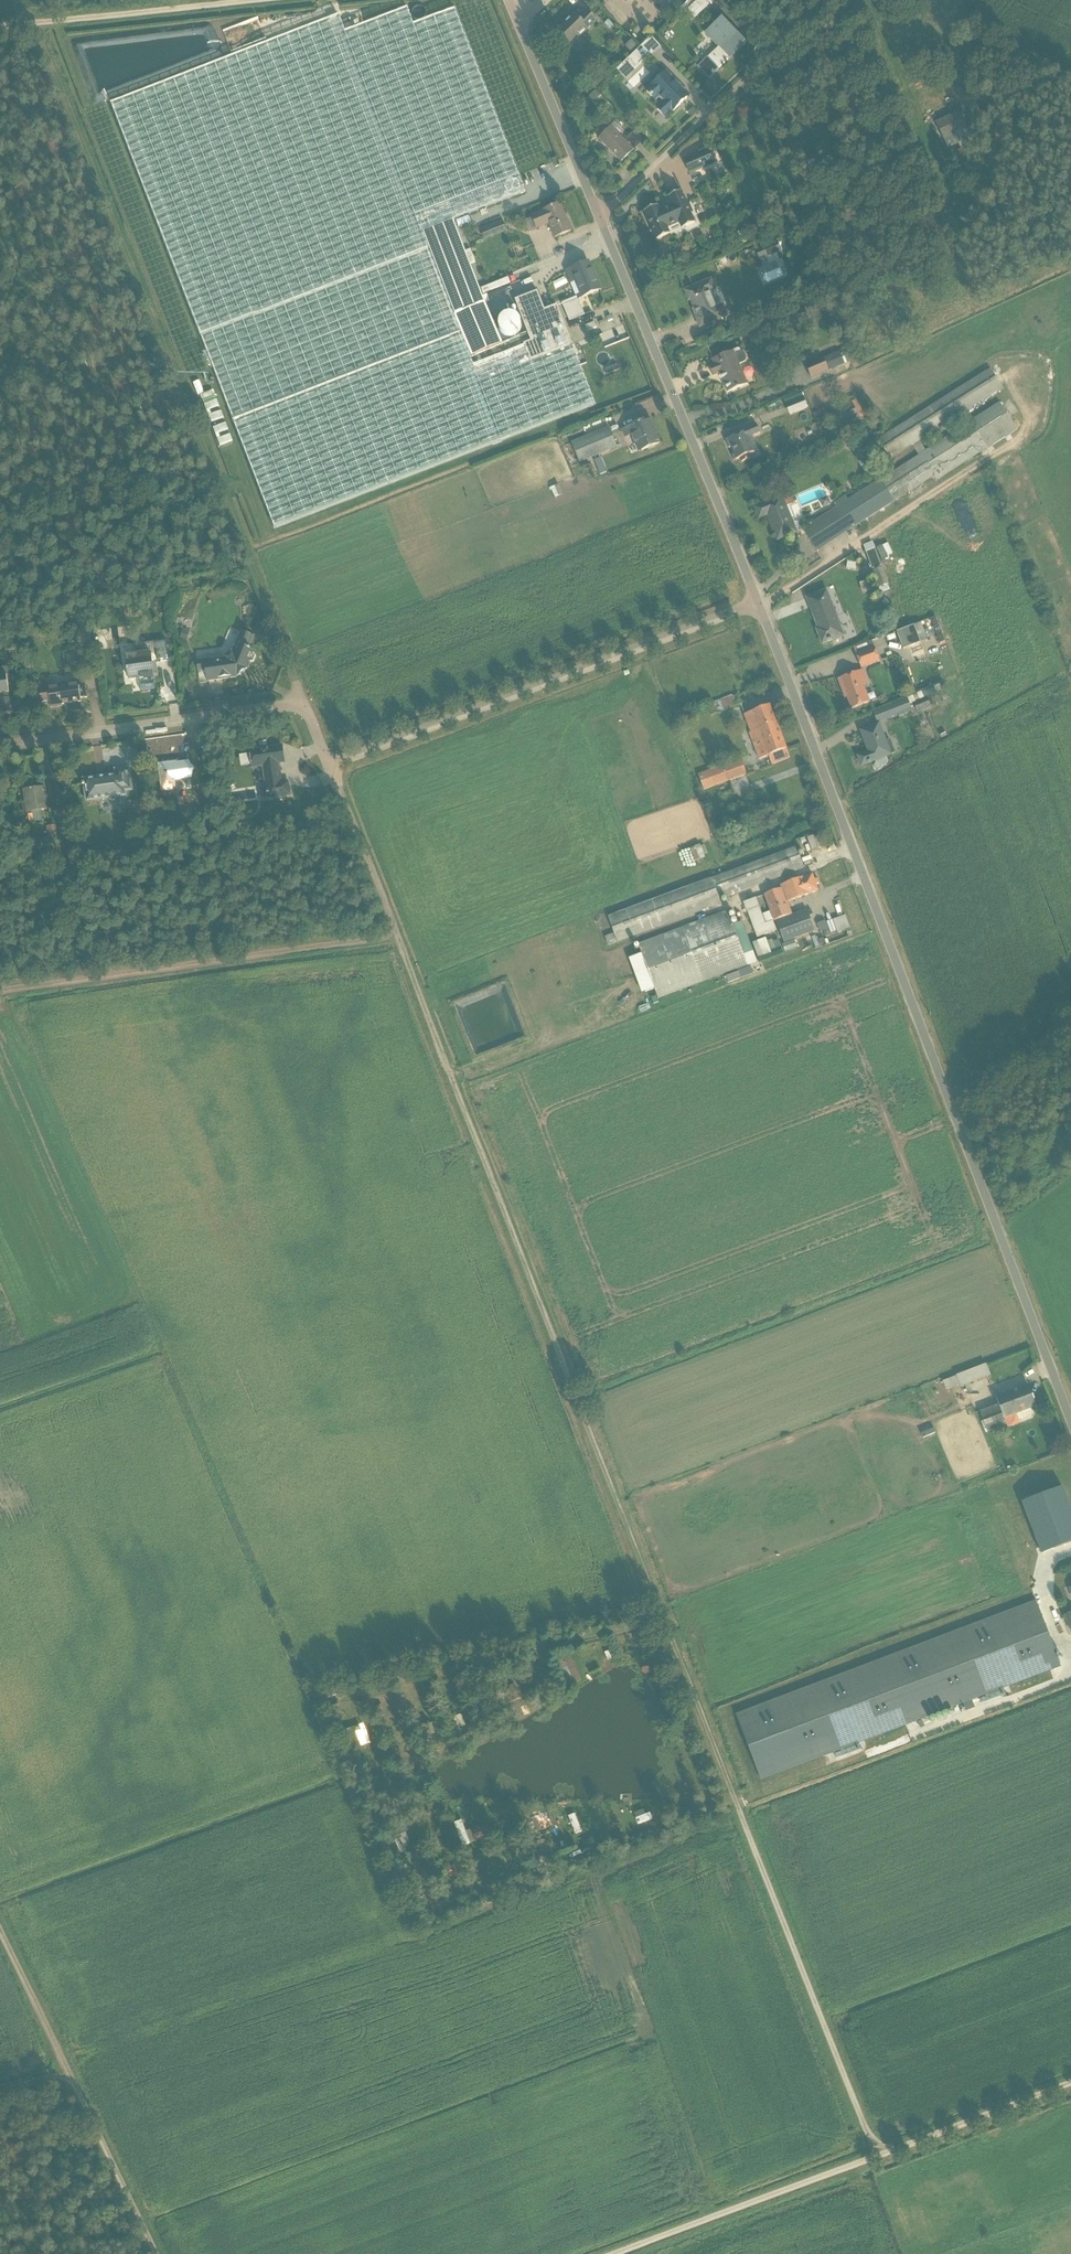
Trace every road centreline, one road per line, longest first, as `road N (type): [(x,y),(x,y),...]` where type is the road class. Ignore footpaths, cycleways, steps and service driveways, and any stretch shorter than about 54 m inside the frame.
road 1 (track): [(393,931),(878,2156)]
road 2 (residential): [(760,604),(1070,1423)]
road 3 (track): [(215,475),(36,26)]
road 4 (unclassified): [(330,764),(760,604)]
road 5 (residential): [(597,213),(760,604)]
road 6 (track): [(0,993),(393,931)]
road 7 (residential): [(0,750),(292,706),(304,709),(330,764)]
road 8 (track): [(155,2253),(0,1932)]
road 9 (residential): [(827,0),(597,213)]
road 10 (track): [(616,2253),(878,2156)]
road 11 (track): [(0,30),(272,0)]
road 12 (track): [(304,709),(215,475)]
road 13 (residential): [(518,22),(597,213)]
road 14 (track): [(878,2156),(1070,2084)]
road 15 (track): [(330,764),(393,931)]

